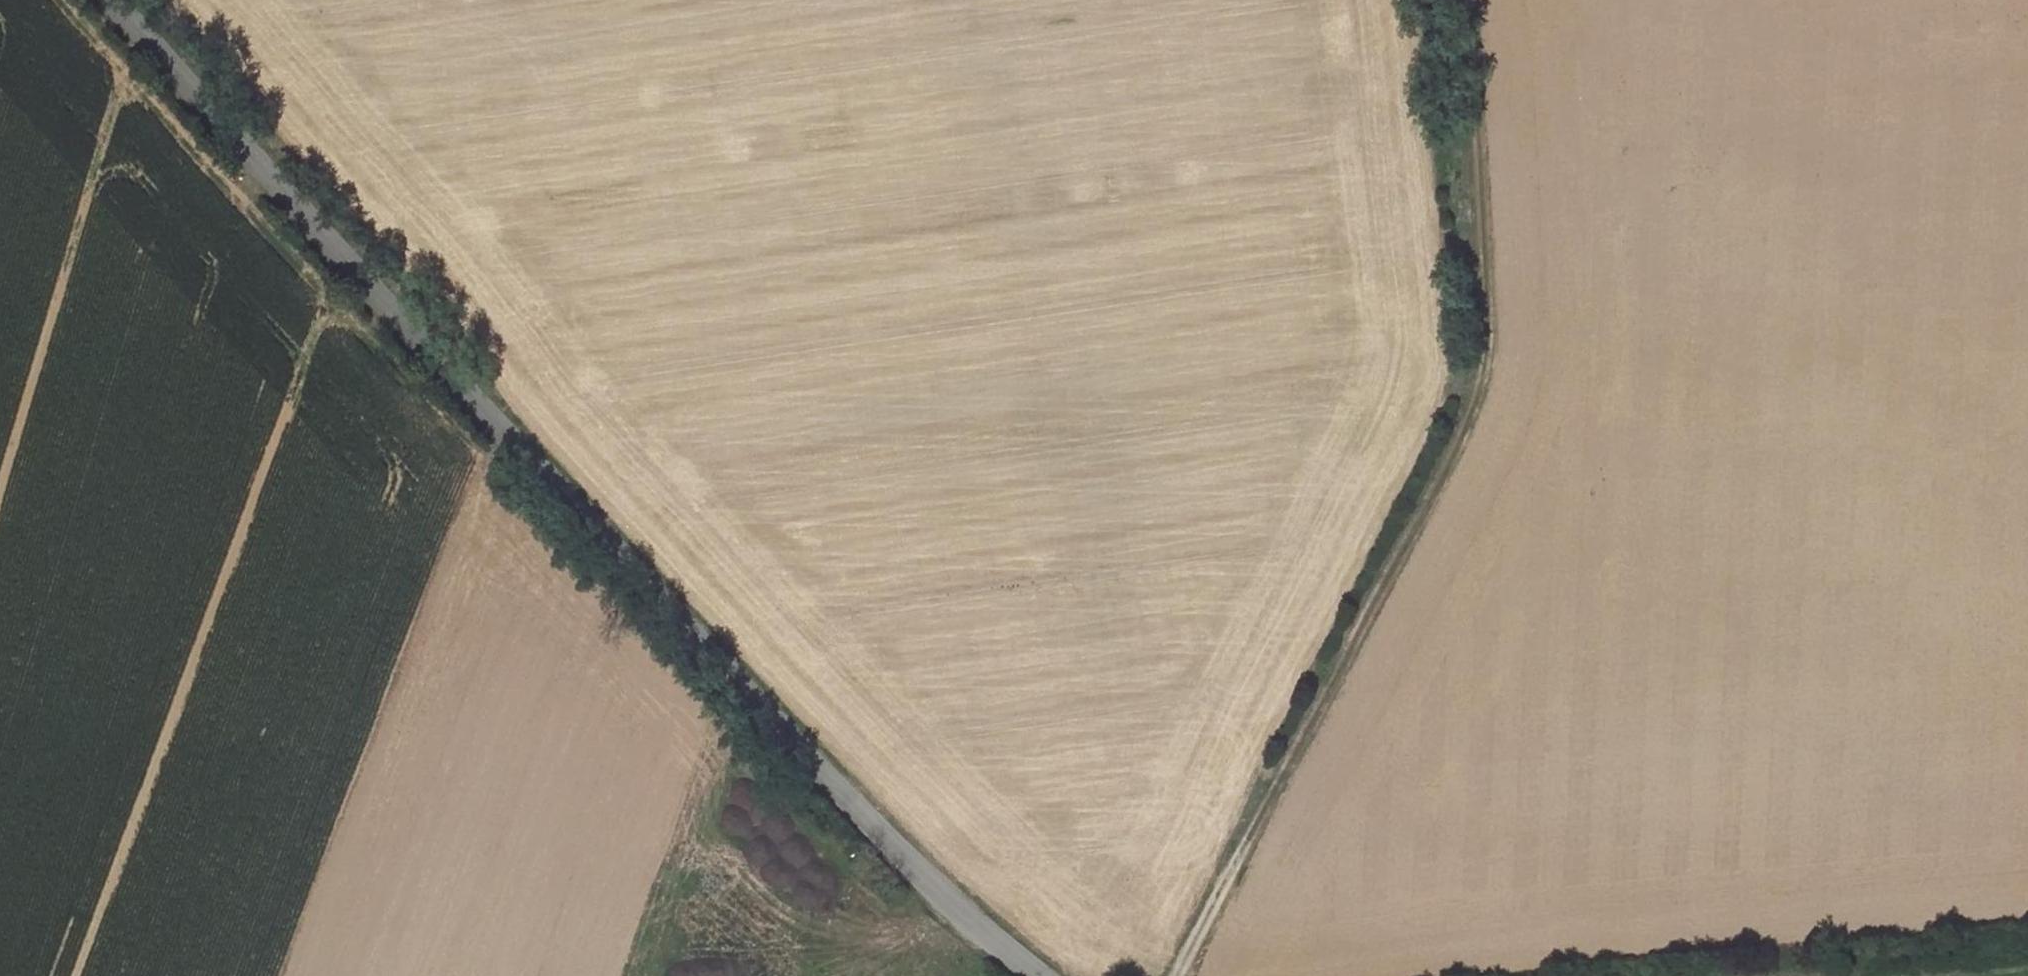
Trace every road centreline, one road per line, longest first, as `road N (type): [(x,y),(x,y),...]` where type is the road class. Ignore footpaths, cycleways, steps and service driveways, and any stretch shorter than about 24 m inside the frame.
road 1 (unclassified): [(109,0),(198,108),(953,908),(1042,975)]
road 2 (track): [(1178,975),(1468,419),(1489,345),(1465,0)]

